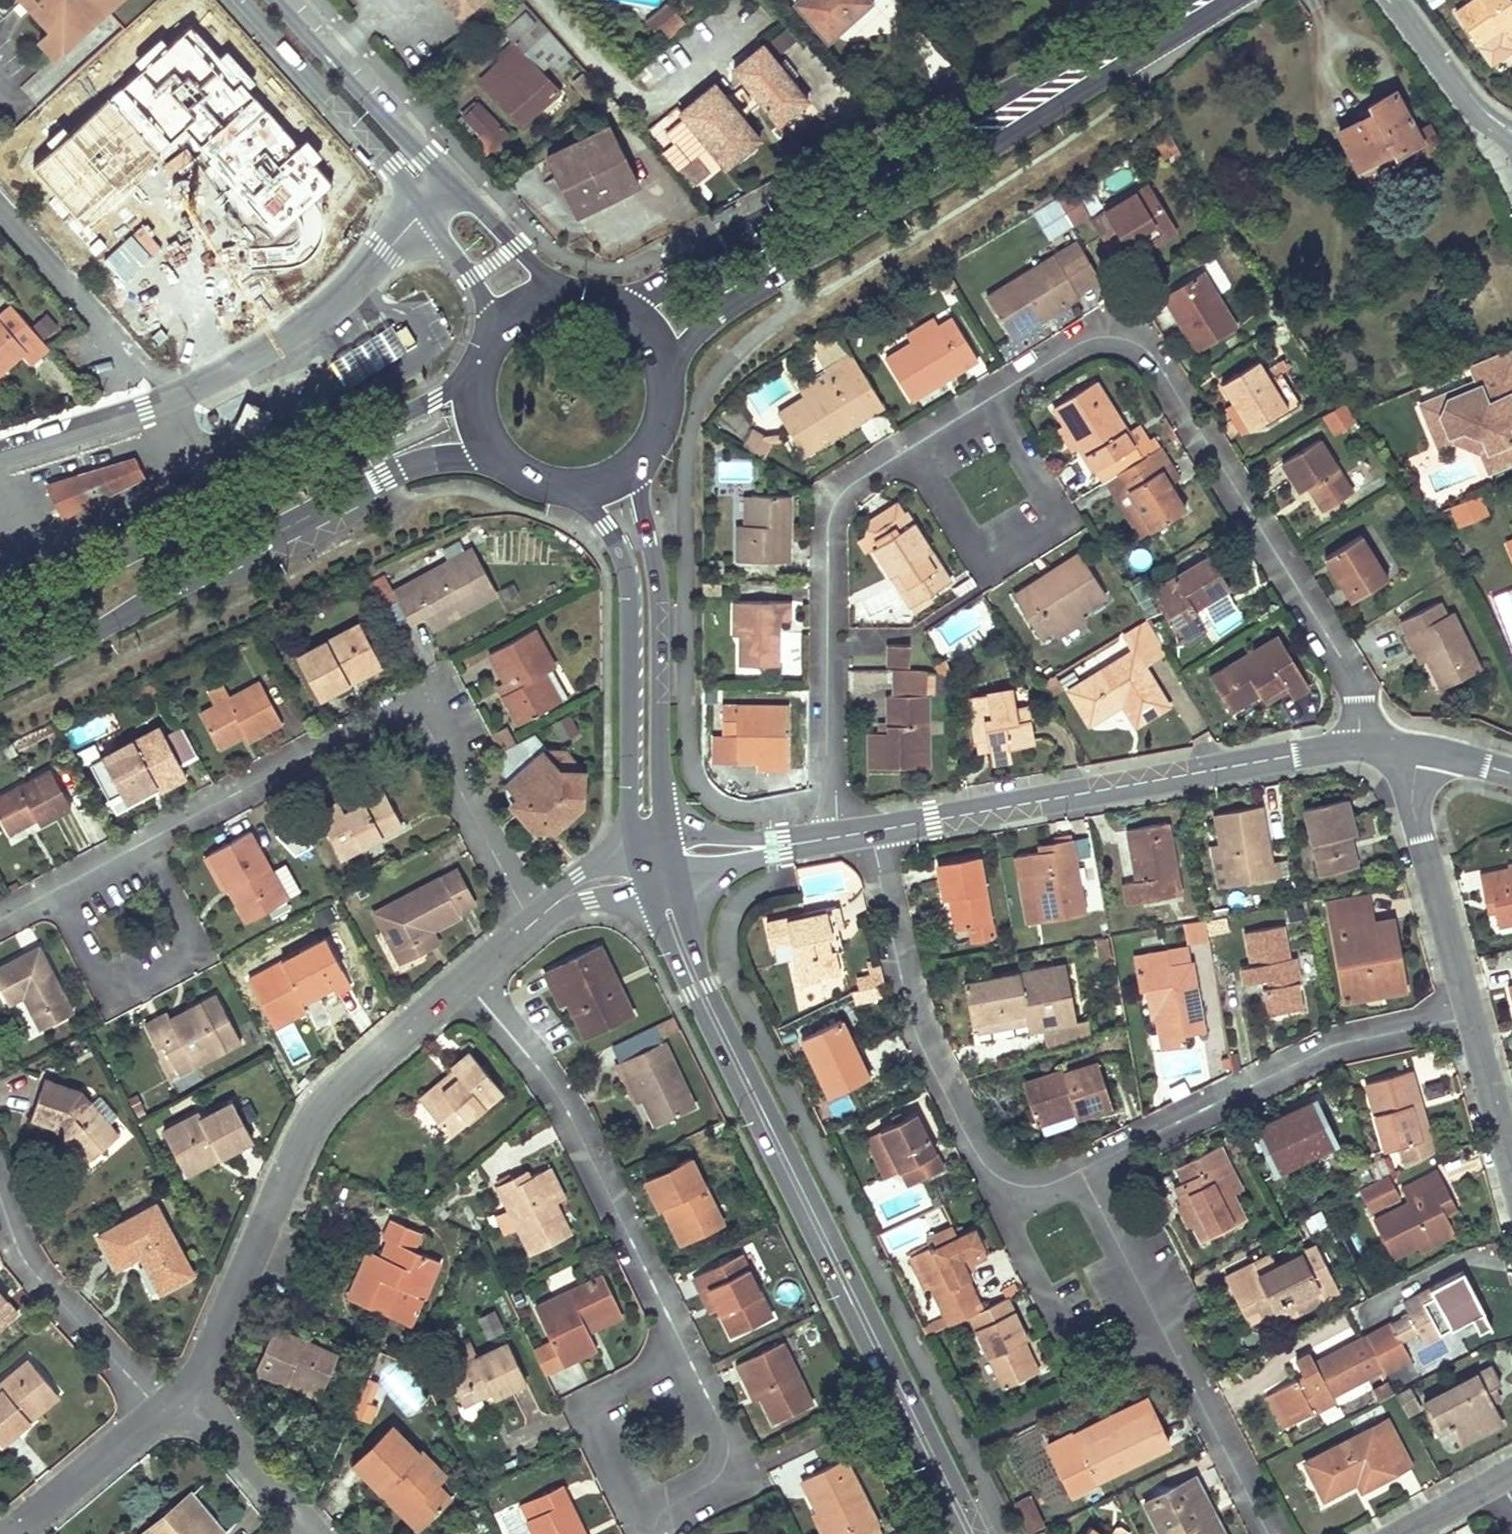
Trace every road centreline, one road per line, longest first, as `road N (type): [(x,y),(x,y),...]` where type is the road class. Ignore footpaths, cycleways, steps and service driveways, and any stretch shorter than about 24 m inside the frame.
road 1 (secondary): [(653,866),(700,991),(970,1533)]
road 2 (primary): [(665,384),(715,319),(1222,0)]
road 3 (primary): [(1177,0),(1099,35),(618,310)]
road 4 (residential): [(992,397),(1089,340),(1140,344),(1351,673),(1359,748)]
road 5 (primary): [(0,686),(393,472),(493,441)]
road 6 (residential): [(142,844),(376,720),(408,715),(429,733),(530,925)]
road 7 (primary): [(481,374),(0,618)]
road 8 (residential): [(164,1405),(219,1340),(318,1112),(464,981)]
road 9 (residential): [(871,833),(1359,748)]
road 10 (residential): [(687,1354),(567,1110),(464,981)]
road 11 (residential): [(839,838),(830,756),(831,515),(844,489),(912,446)]
road 12 (residential): [(1080,1171),(1336,1044),(1471,1017)]
road 13 (residential): [(1008,1185),(970,1144),(917,1038),(871,833)]
road 14 (residential): [(912,446),(983,563),(1063,517),(992,397)]
road 15 (residential): [(174,397),(275,343),(340,295),(426,206)]
road 16 (residential): [(1008,1185),(1007,1214),(1086,1375),(1166,1337)]
road 17 (residential): [(142,844),(186,929),(99,976),(56,890)]
road 18 (tertiary): [(240,0),(426,206)]
road 19 (residential): [(1471,1017),(1412,806),(1420,752)]
road 20 (residential): [(164,1405),(133,1382),(33,1273),(0,1200)]
road 21 (secondary): [(646,606),(653,866)]
road 22 (residential): [(174,397),(0,205)]
road 23 (tertiary): [(454,186),(275,0)]
road 24 (residential): [(648,1533),(586,1402),(687,1354)]
road 25 (residential): [(653,1533),(669,1508),(716,1479),(728,1456),(726,1435),(687,1354)]
road 26 (residential): [(1266,1533),(1166,1337)]
road 27 (residential): [(164,1405),(4,1533)]
road 28 (residential): [(314,1533),(227,1432),(164,1405)]
road 29 (residential): [(1389,0),(1458,95),(1511,144)]
road 30 (residential): [(653,866),(678,854),(839,838)]
road 31 (residential): [(1166,1337),(1080,1171)]
road 32 (residential): [(0,453),(174,397)]
road 33 (tertiary): [(567,299),(454,186)]
road 34 (residential): [(1511,1166),(1471,1017)]
road 35 (tertiary): [(426,206),(501,332)]
road 36 (secondary): [(646,606),(650,539),(627,467)]
road 37 (secondary): [(575,484),(607,523),(646,606)]
road 38 (residential): [(530,925),(582,886),(630,879),(653,866)]

